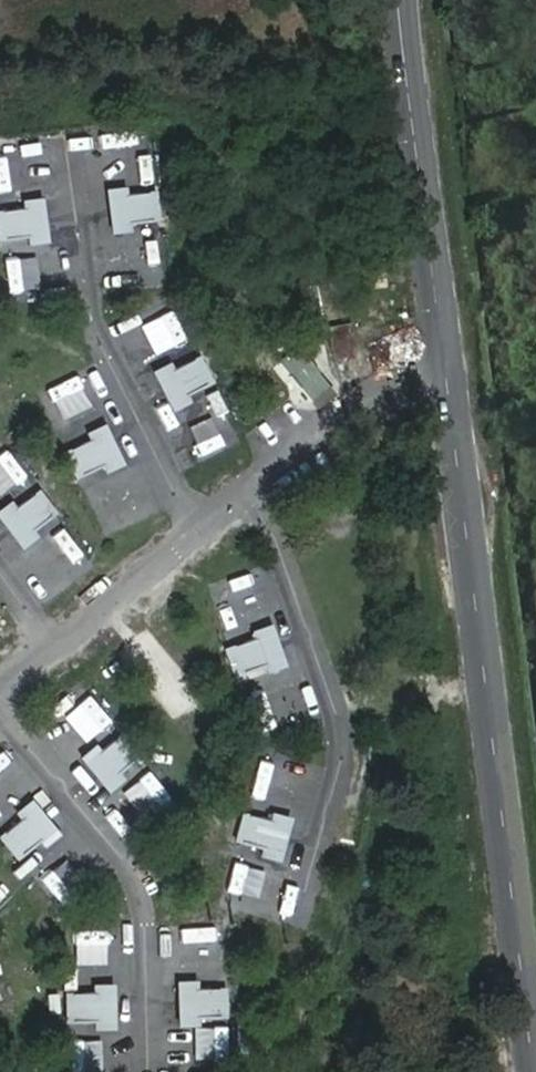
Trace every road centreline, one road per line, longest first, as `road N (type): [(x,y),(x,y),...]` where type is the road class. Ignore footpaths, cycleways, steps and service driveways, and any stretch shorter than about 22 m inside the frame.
road 1 (tertiary): [(535,1057),(401,0)]

